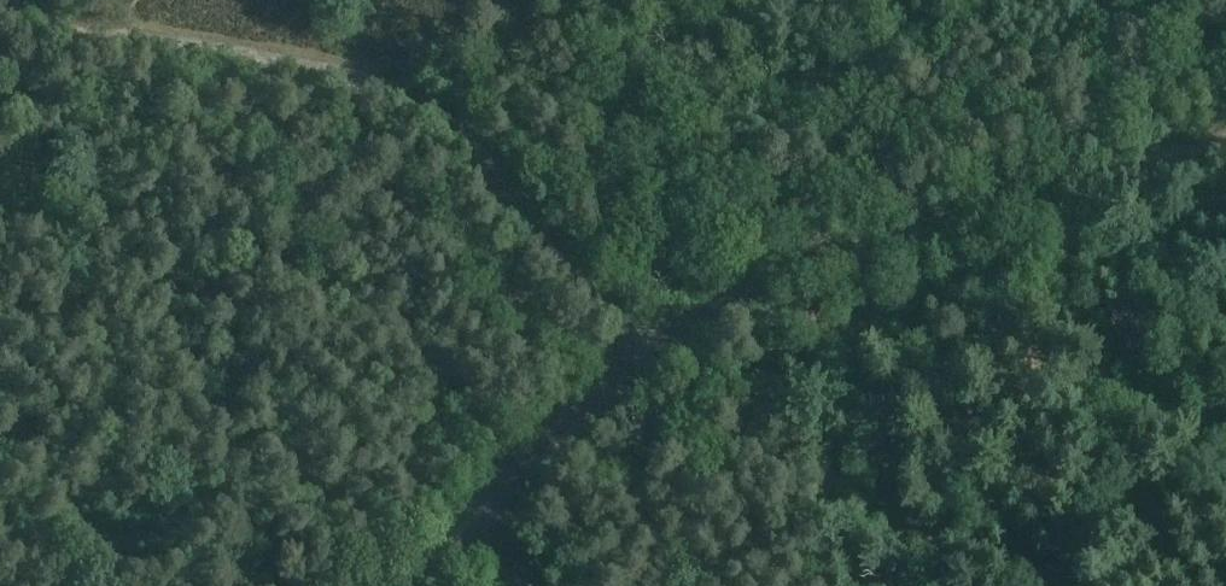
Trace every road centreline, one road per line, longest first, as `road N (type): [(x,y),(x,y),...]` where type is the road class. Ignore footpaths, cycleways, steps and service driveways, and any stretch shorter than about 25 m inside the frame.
road 1 (track): [(686,333),(624,311),(501,147),(312,70),(0,18)]
road 2 (track): [(1065,185),(770,268),(528,464),(419,585)]
road 3 (track): [(1225,149),(1065,185)]

